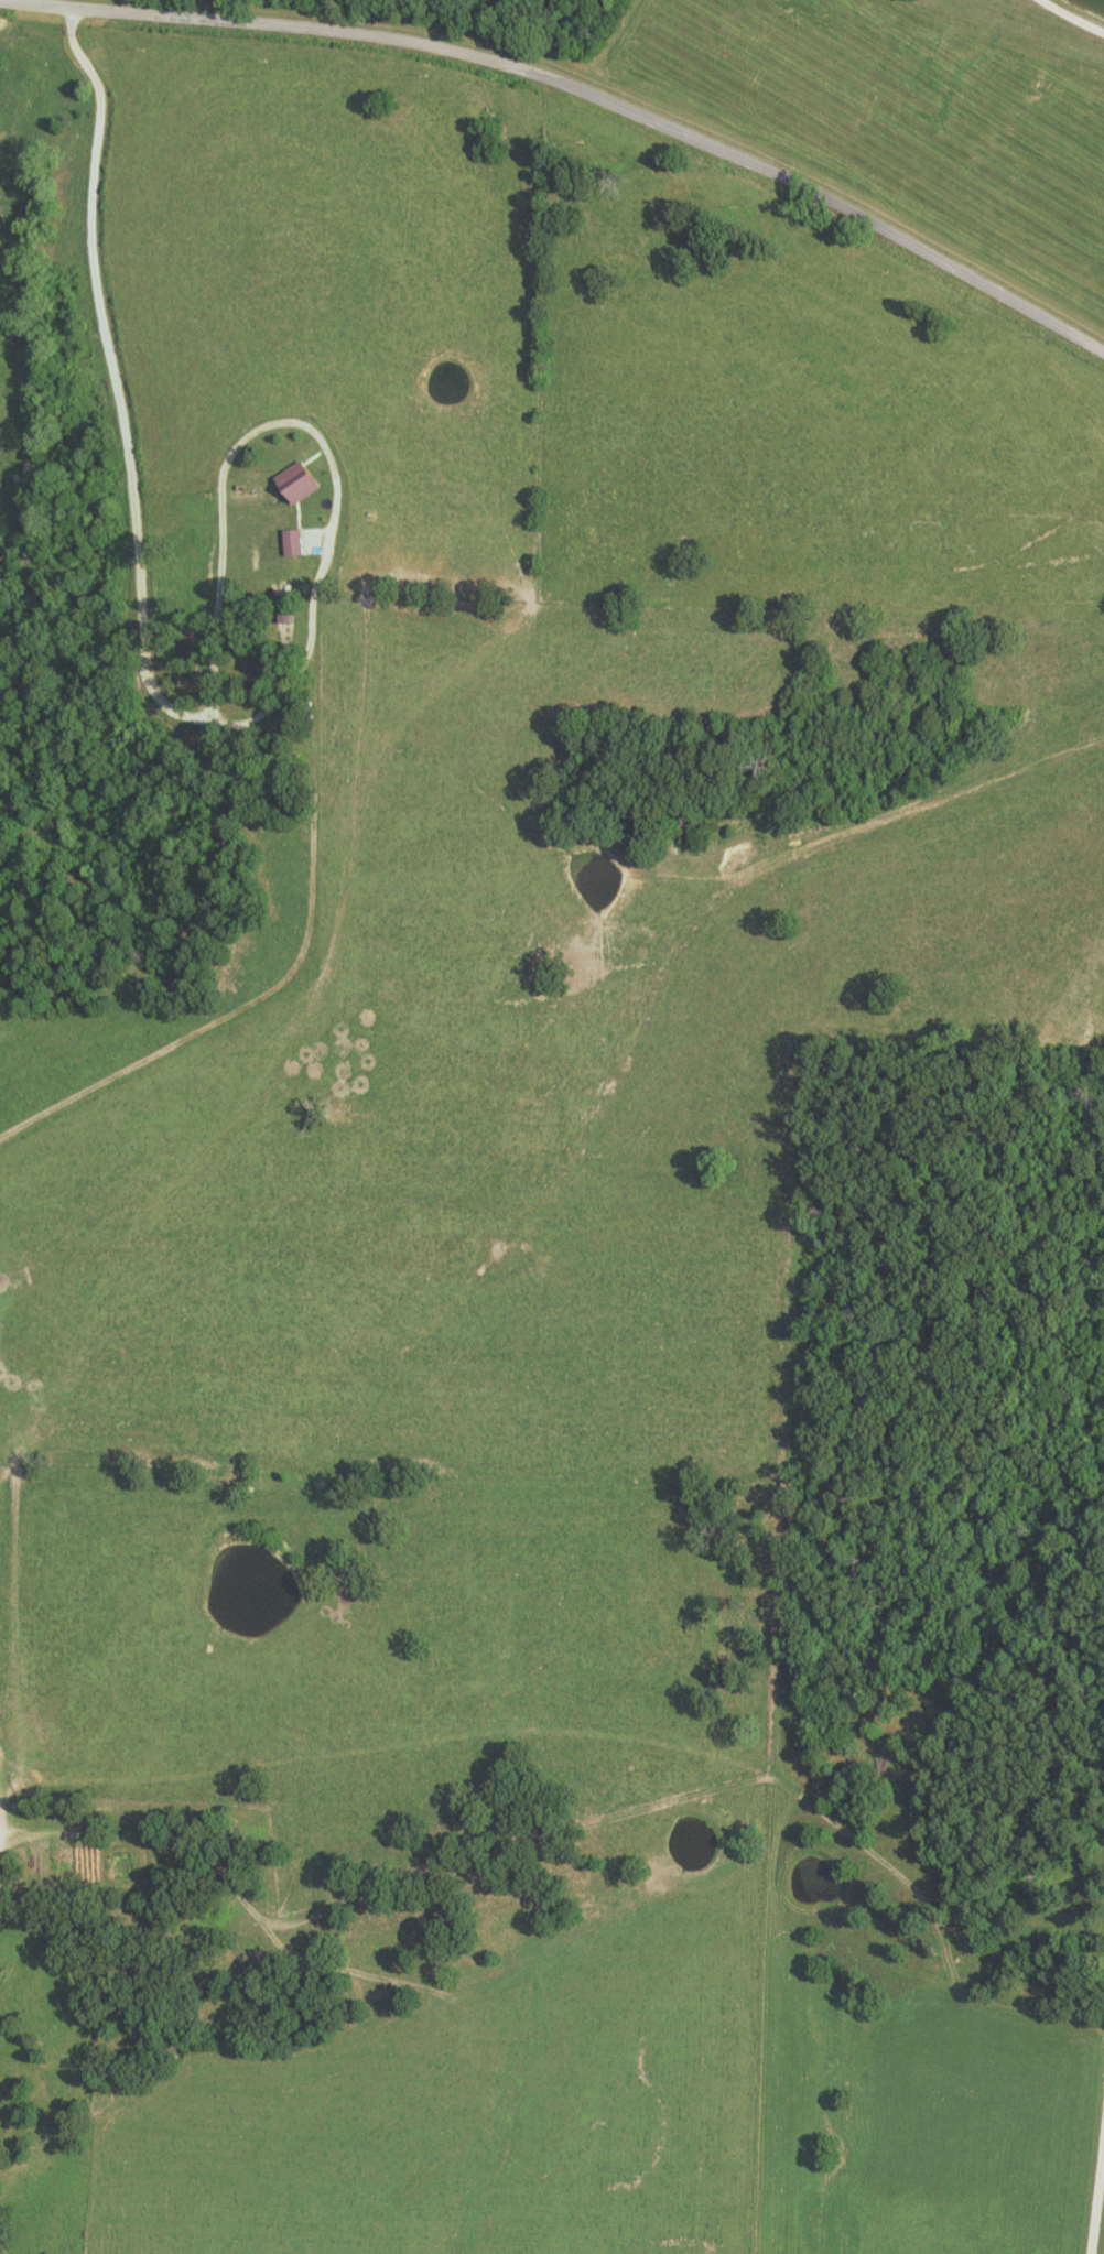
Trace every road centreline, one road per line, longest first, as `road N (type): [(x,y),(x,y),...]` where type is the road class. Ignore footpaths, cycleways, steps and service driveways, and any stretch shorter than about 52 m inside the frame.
road 1 (residential): [(0,3),(320,28),(502,64),(627,109),(818,196),(1103,356)]
road 2 (residential): [(339,573),(552,602),(663,597),(826,607),(897,622),(1103,625)]

